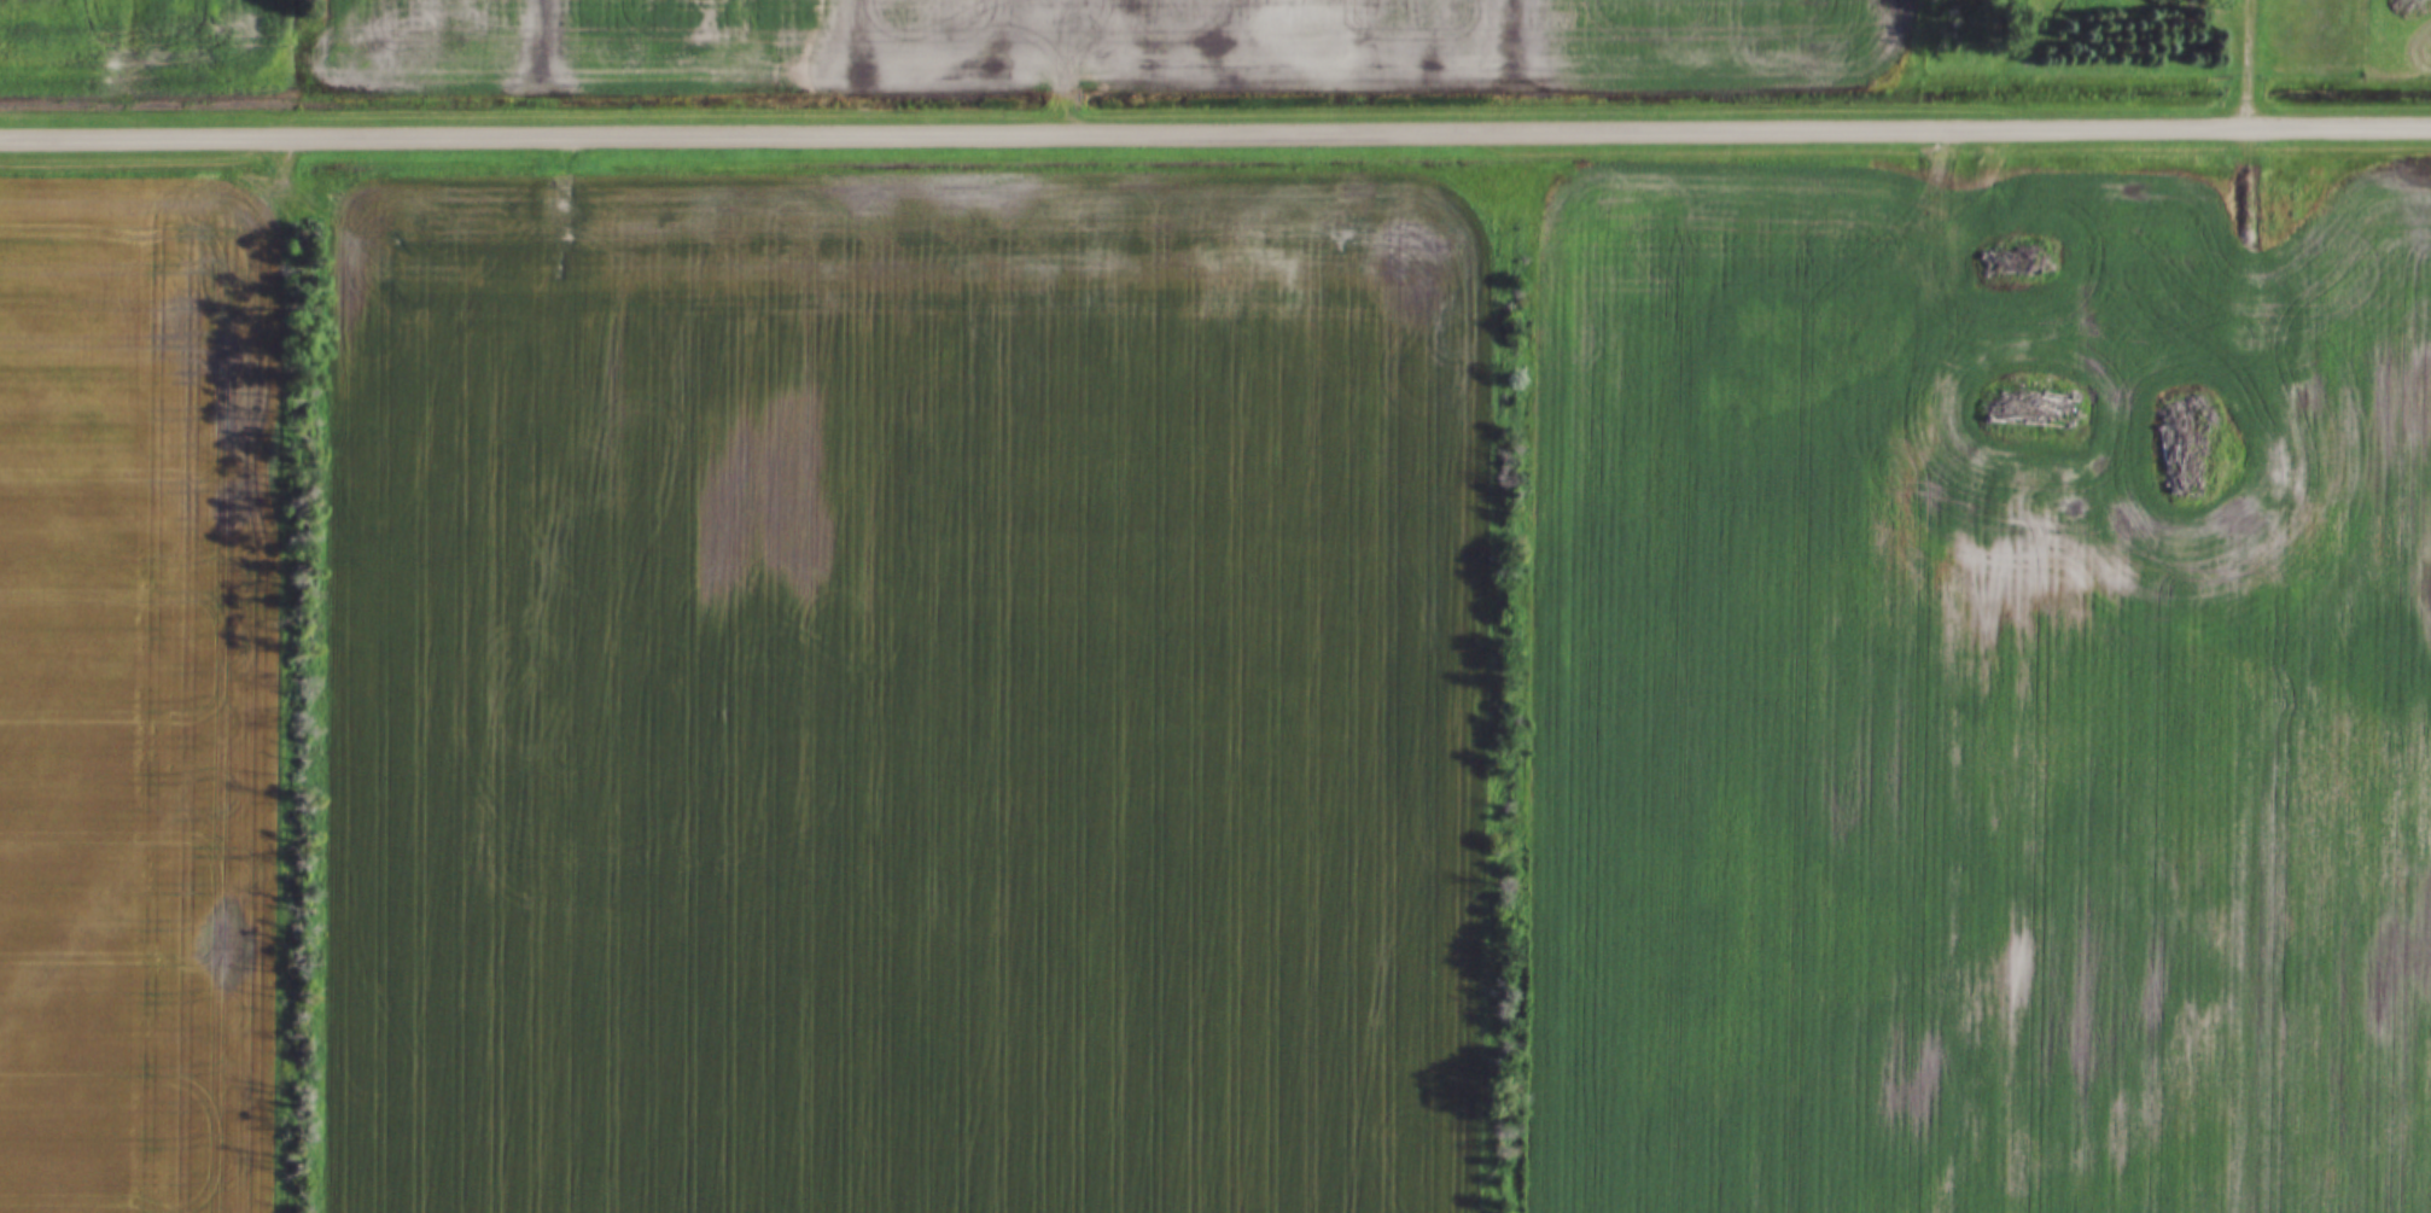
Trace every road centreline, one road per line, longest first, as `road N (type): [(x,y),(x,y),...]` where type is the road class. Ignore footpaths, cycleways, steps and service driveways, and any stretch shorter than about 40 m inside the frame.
road 1 (residential): [(0,139),(2430,126)]

